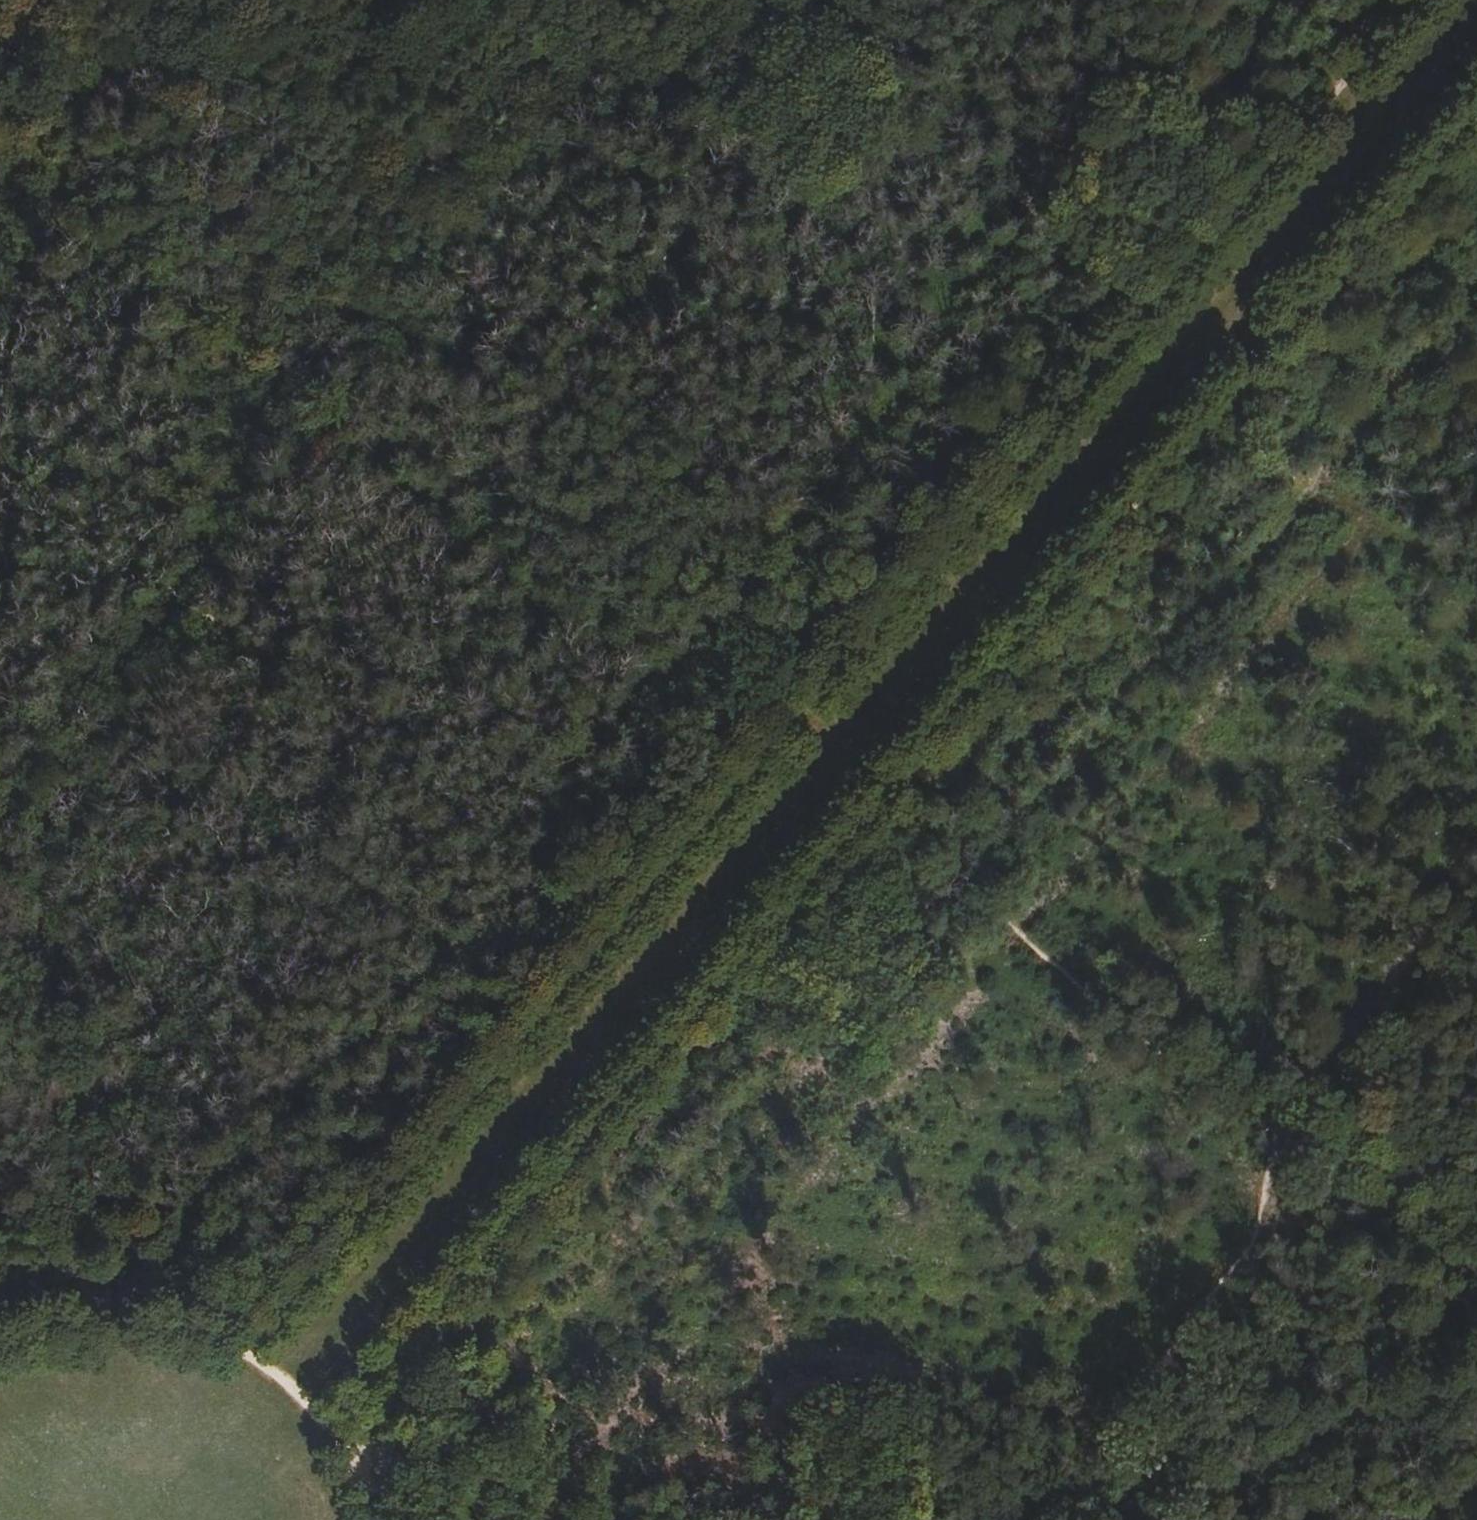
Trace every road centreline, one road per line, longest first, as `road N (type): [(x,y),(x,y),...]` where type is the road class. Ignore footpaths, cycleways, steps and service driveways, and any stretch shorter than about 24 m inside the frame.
road 1 (track): [(252,1291),(75,1257),(0,1260)]
road 2 (track): [(373,1396),(252,1291)]
road 3 (track): [(429,1519),(424,1492),(373,1396)]

